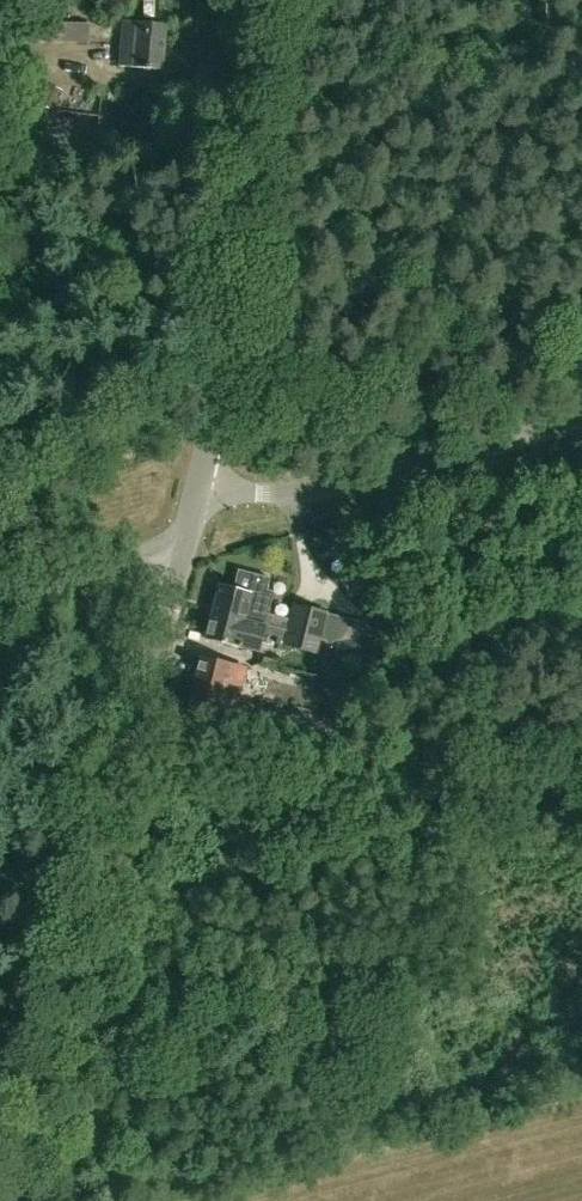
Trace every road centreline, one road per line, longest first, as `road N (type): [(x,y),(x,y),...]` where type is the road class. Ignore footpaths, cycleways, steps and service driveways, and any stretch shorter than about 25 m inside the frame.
road 1 (unclassified): [(9,1200),(187,536)]
road 2 (unclassified): [(202,483),(268,0)]
road 3 (unclassified): [(202,483),(266,493),(330,488),(581,414)]
road 4 (unclassified): [(0,604),(187,536)]

